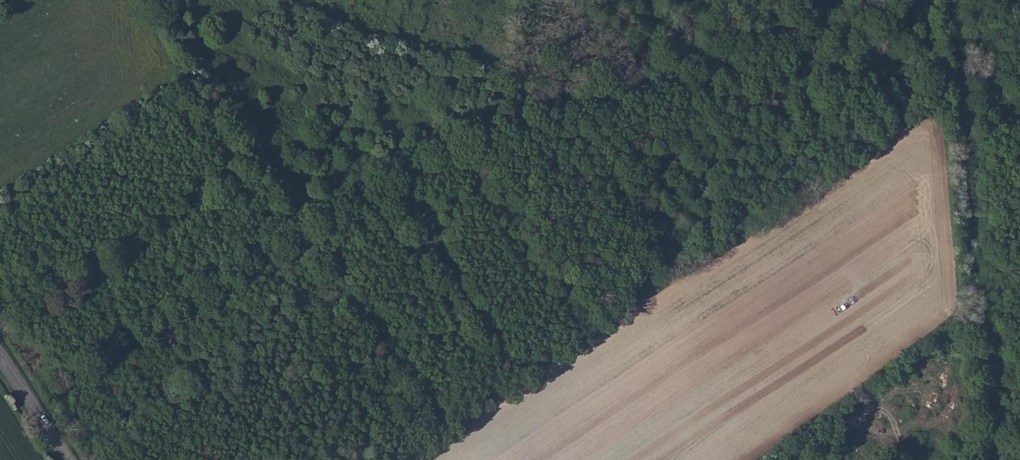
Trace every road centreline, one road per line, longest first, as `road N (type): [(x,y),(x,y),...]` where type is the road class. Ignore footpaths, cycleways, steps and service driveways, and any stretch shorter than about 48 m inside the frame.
road 1 (track): [(947,0),(965,123),(988,459)]
road 2 (track): [(752,459),(976,299)]
road 3 (tertiary): [(67,459),(0,357)]

